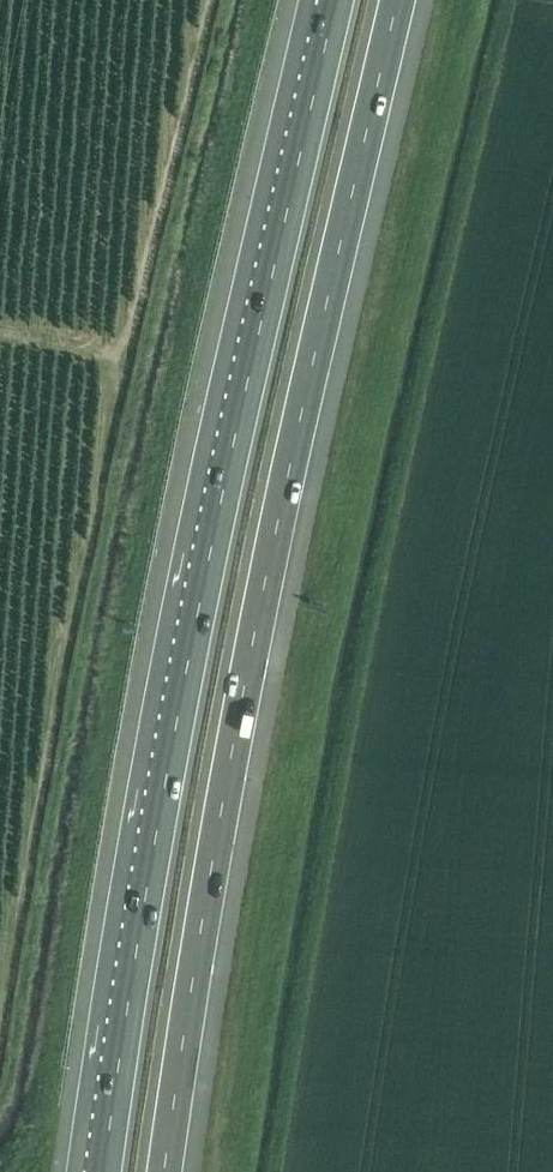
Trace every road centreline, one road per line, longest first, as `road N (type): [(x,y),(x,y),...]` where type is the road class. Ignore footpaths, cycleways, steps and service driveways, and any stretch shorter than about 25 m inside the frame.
road 1 (motorway): [(337,0),(179,708),(104,1171)]
road 2 (motorway): [(165,1171),(266,582),(398,0)]

